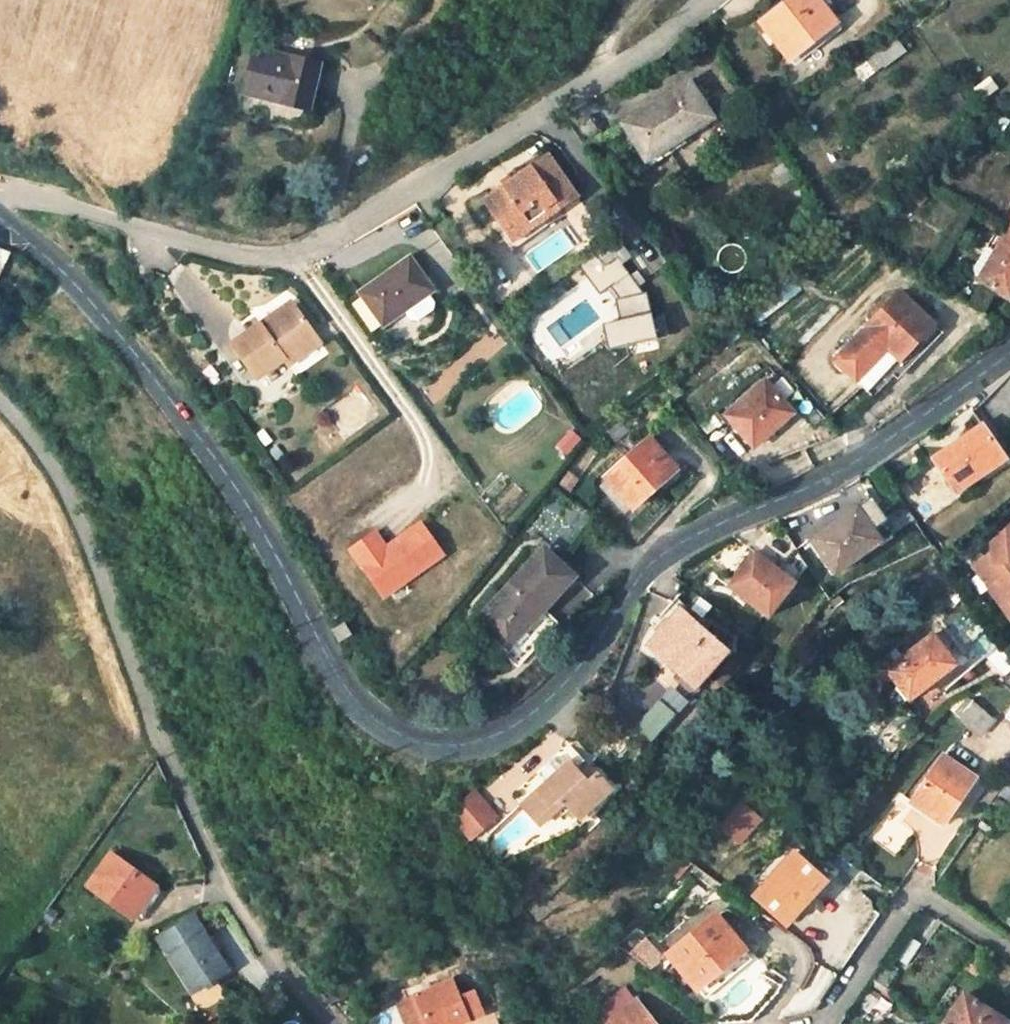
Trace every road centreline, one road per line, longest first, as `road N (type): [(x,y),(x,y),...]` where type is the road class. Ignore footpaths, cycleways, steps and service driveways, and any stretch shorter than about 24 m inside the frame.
road 1 (unclassified): [(1009,355),(872,447),(643,575),(570,677),(498,737),(411,747),(345,698),(186,420),(72,279),(0,218)]
road 2 (residential): [(0,193),(244,259),(322,244),(666,43),(716,0)]
road 3 (residential): [(0,415),(51,474),(183,796),(255,936),(326,1023)]
road 4 (residential): [(1009,954),(917,892),(827,1023)]

